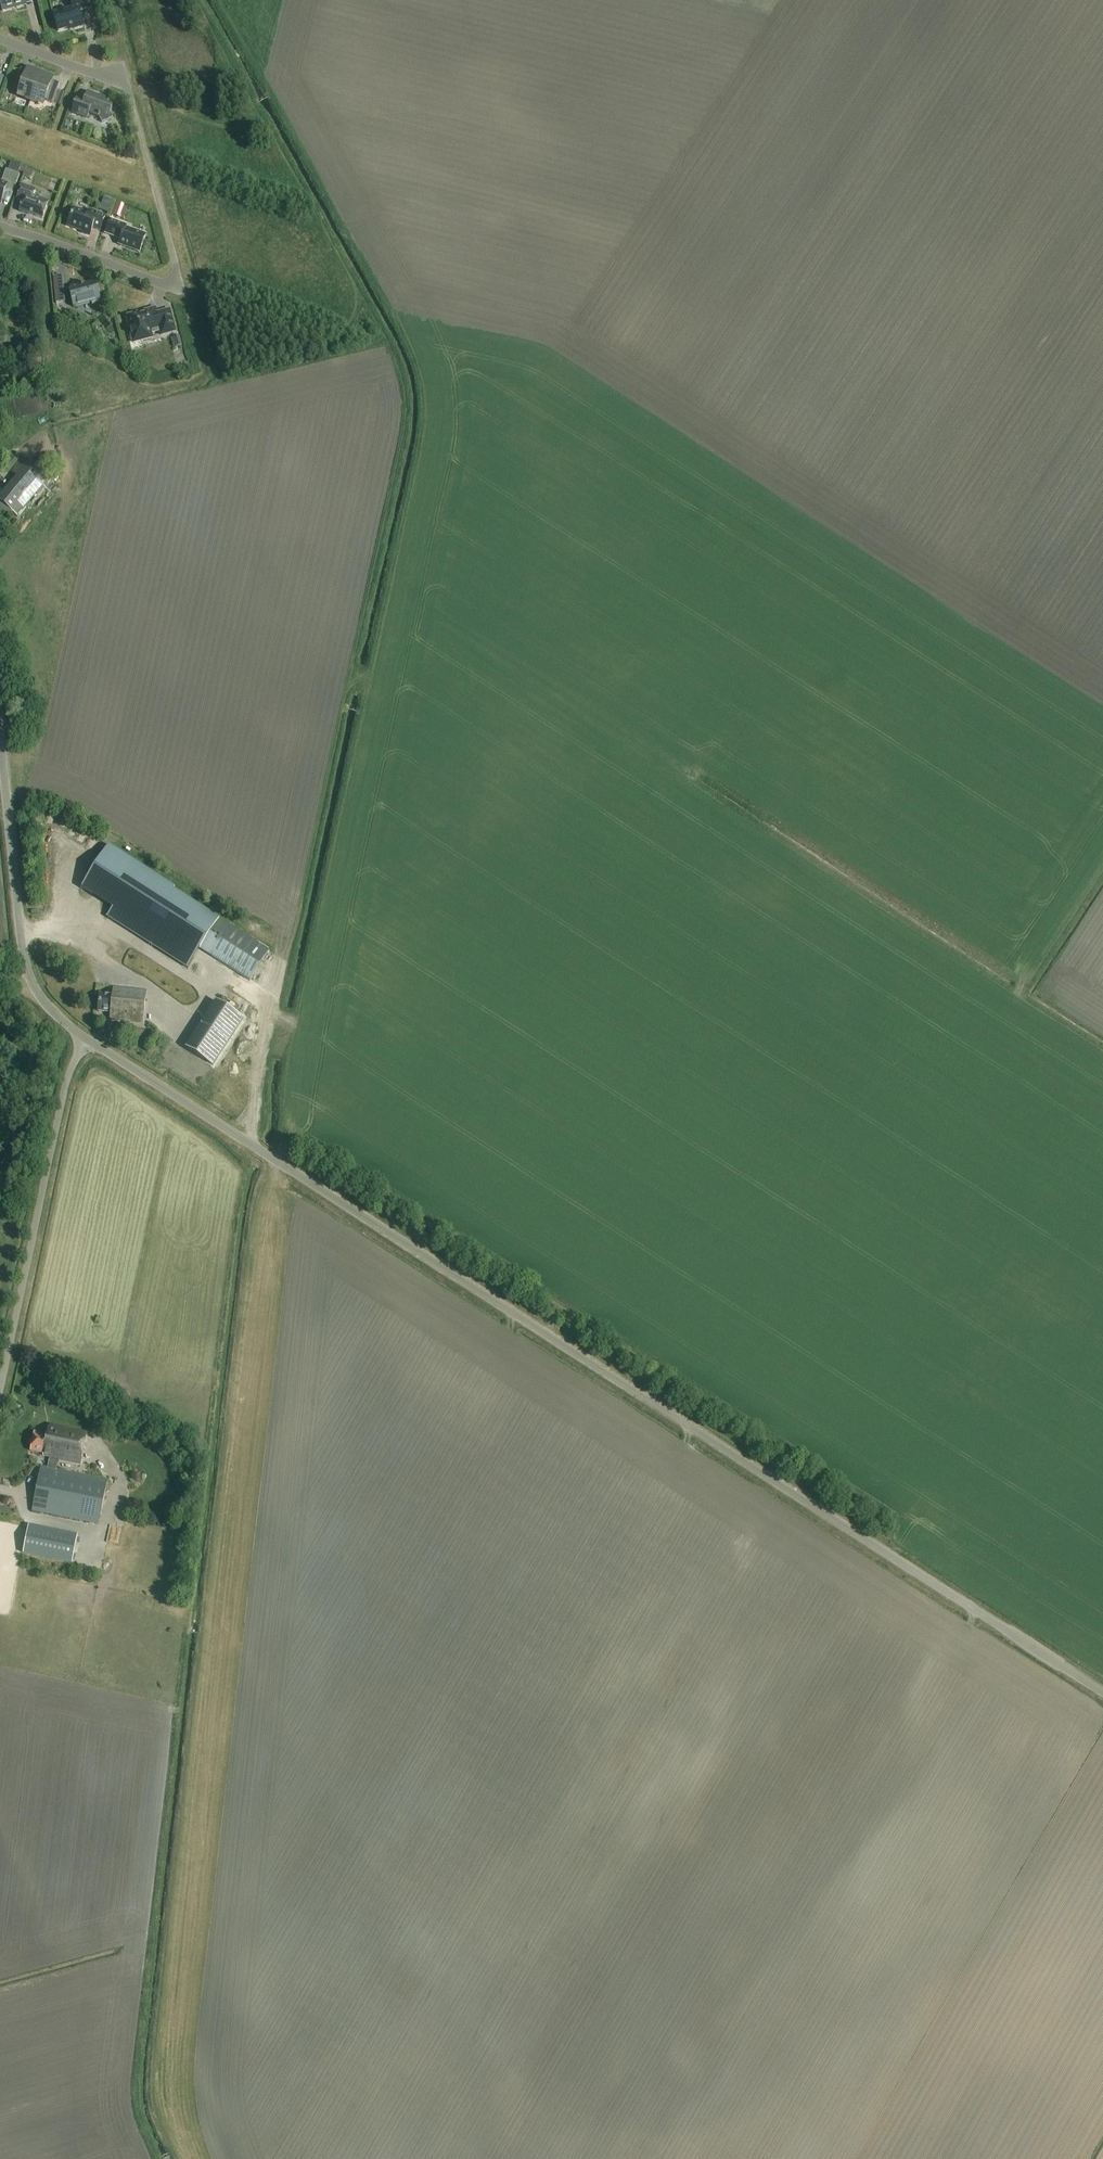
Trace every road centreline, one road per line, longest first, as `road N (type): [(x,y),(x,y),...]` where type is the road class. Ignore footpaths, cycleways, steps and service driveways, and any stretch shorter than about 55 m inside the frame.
road 1 (unclassified): [(1102,1692),(83,1039)]
road 2 (residential): [(0,225),(161,283),(175,279),(128,86),(0,39)]
road 3 (unclassified): [(83,1039),(0,1391)]
road 4 (unclassified): [(83,1039),(41,1001),(29,976),(0,733)]

